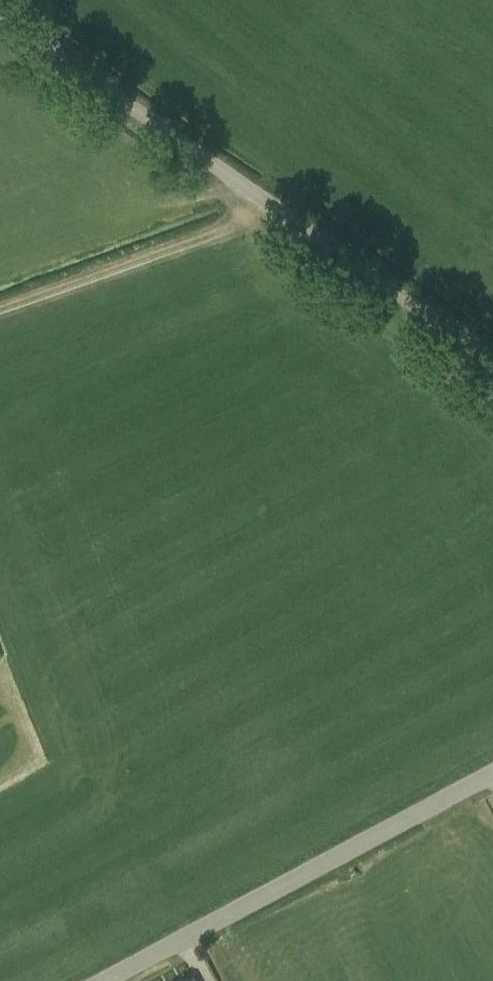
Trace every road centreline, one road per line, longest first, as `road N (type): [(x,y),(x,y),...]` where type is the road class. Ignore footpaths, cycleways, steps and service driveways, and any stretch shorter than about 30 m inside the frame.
road 1 (unclassified): [(492,353),(0,16)]
road 2 (unclassified): [(492,774),(106,980)]
road 3 (track): [(0,306),(271,204)]

